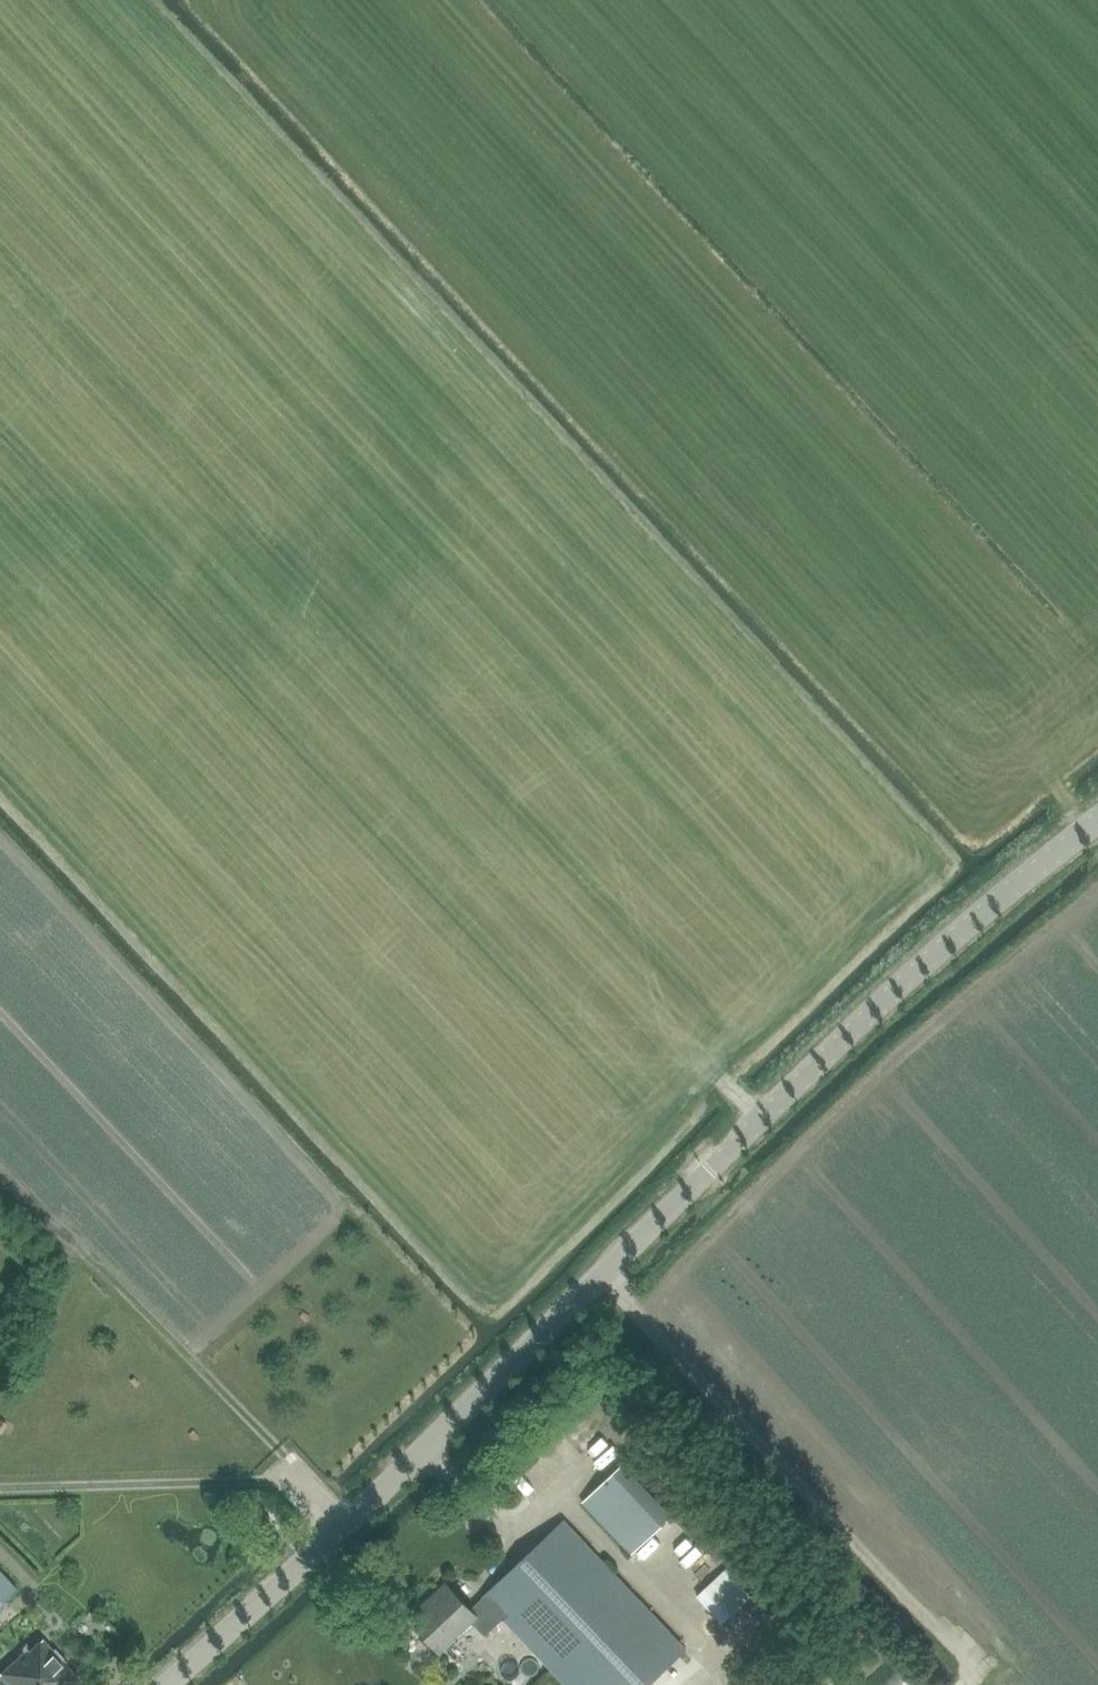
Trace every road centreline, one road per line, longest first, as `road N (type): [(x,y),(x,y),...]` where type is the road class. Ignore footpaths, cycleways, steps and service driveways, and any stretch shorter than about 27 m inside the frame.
road 1 (tertiary): [(167,1684),(363,1511),(895,992),(1097,823)]

